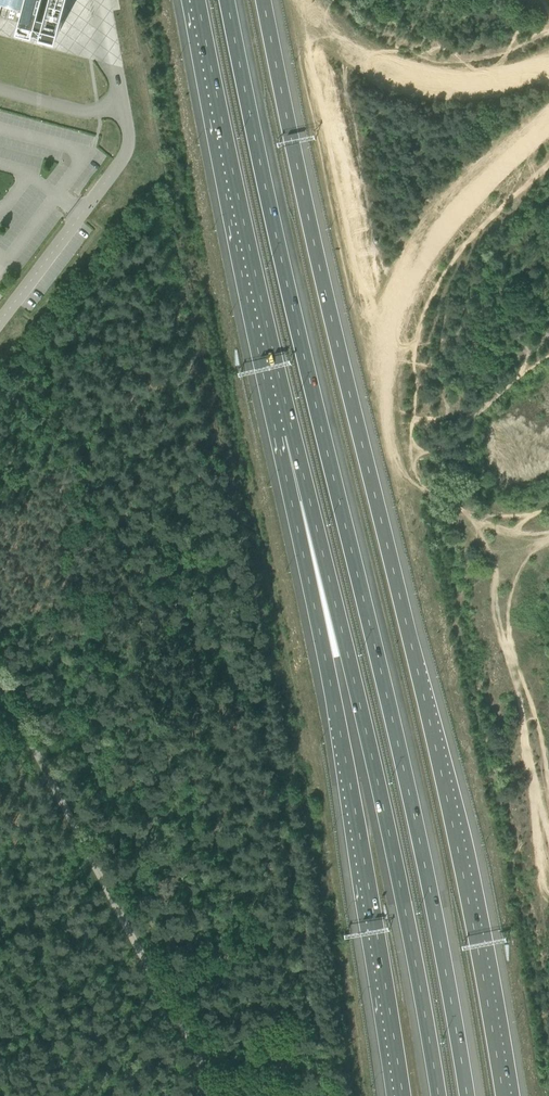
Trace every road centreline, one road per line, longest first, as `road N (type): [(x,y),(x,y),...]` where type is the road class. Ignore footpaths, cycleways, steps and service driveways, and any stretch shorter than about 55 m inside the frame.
road 1 (motorway): [(465,1095),(407,784),(227,0)]
road 2 (motorway): [(502,1095),(441,774),(331,320),(265,0)]
road 3 (motorway): [(292,434),(378,786),(437,1095)]
road 4 (motorway): [(292,434),(298,532),(402,1095)]
road 5 (unclassified): [(200,1095),(193,1041),(0,695)]
road 6 (motorway): [(198,0),(292,434)]
road 7 (unclassified): [(122,106),(124,159),(0,319)]
road 8 (unclassified): [(122,106),(81,112),(0,91)]

